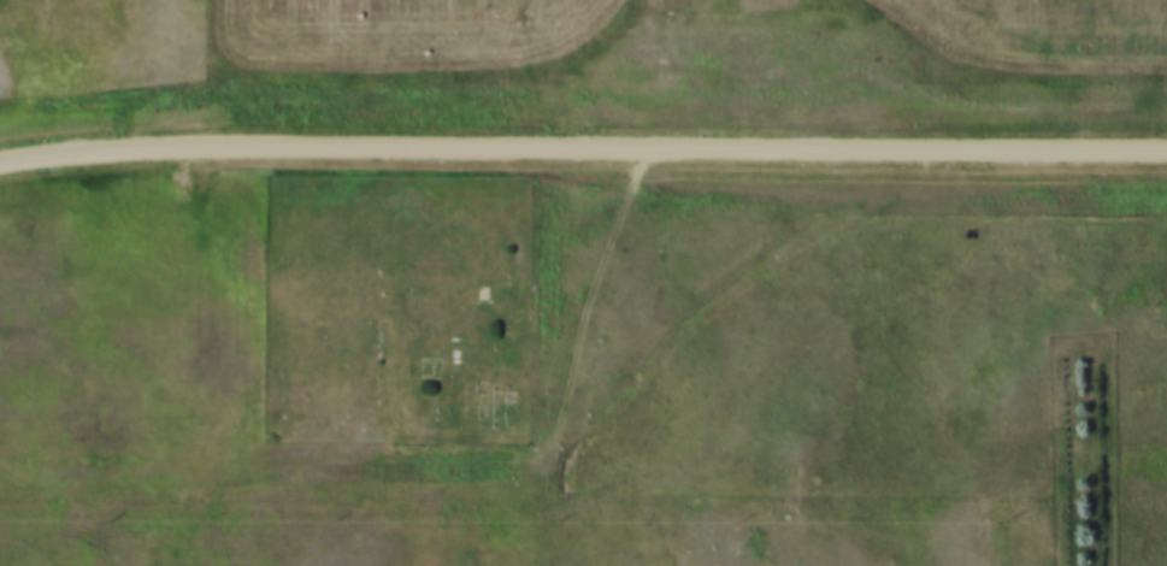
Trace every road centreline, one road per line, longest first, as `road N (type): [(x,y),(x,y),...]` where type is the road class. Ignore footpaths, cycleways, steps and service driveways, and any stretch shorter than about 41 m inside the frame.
road 1 (residential): [(0,153),(84,146),(1166,146)]
road 2 (track): [(656,147),(584,326),(564,442),(527,446)]

